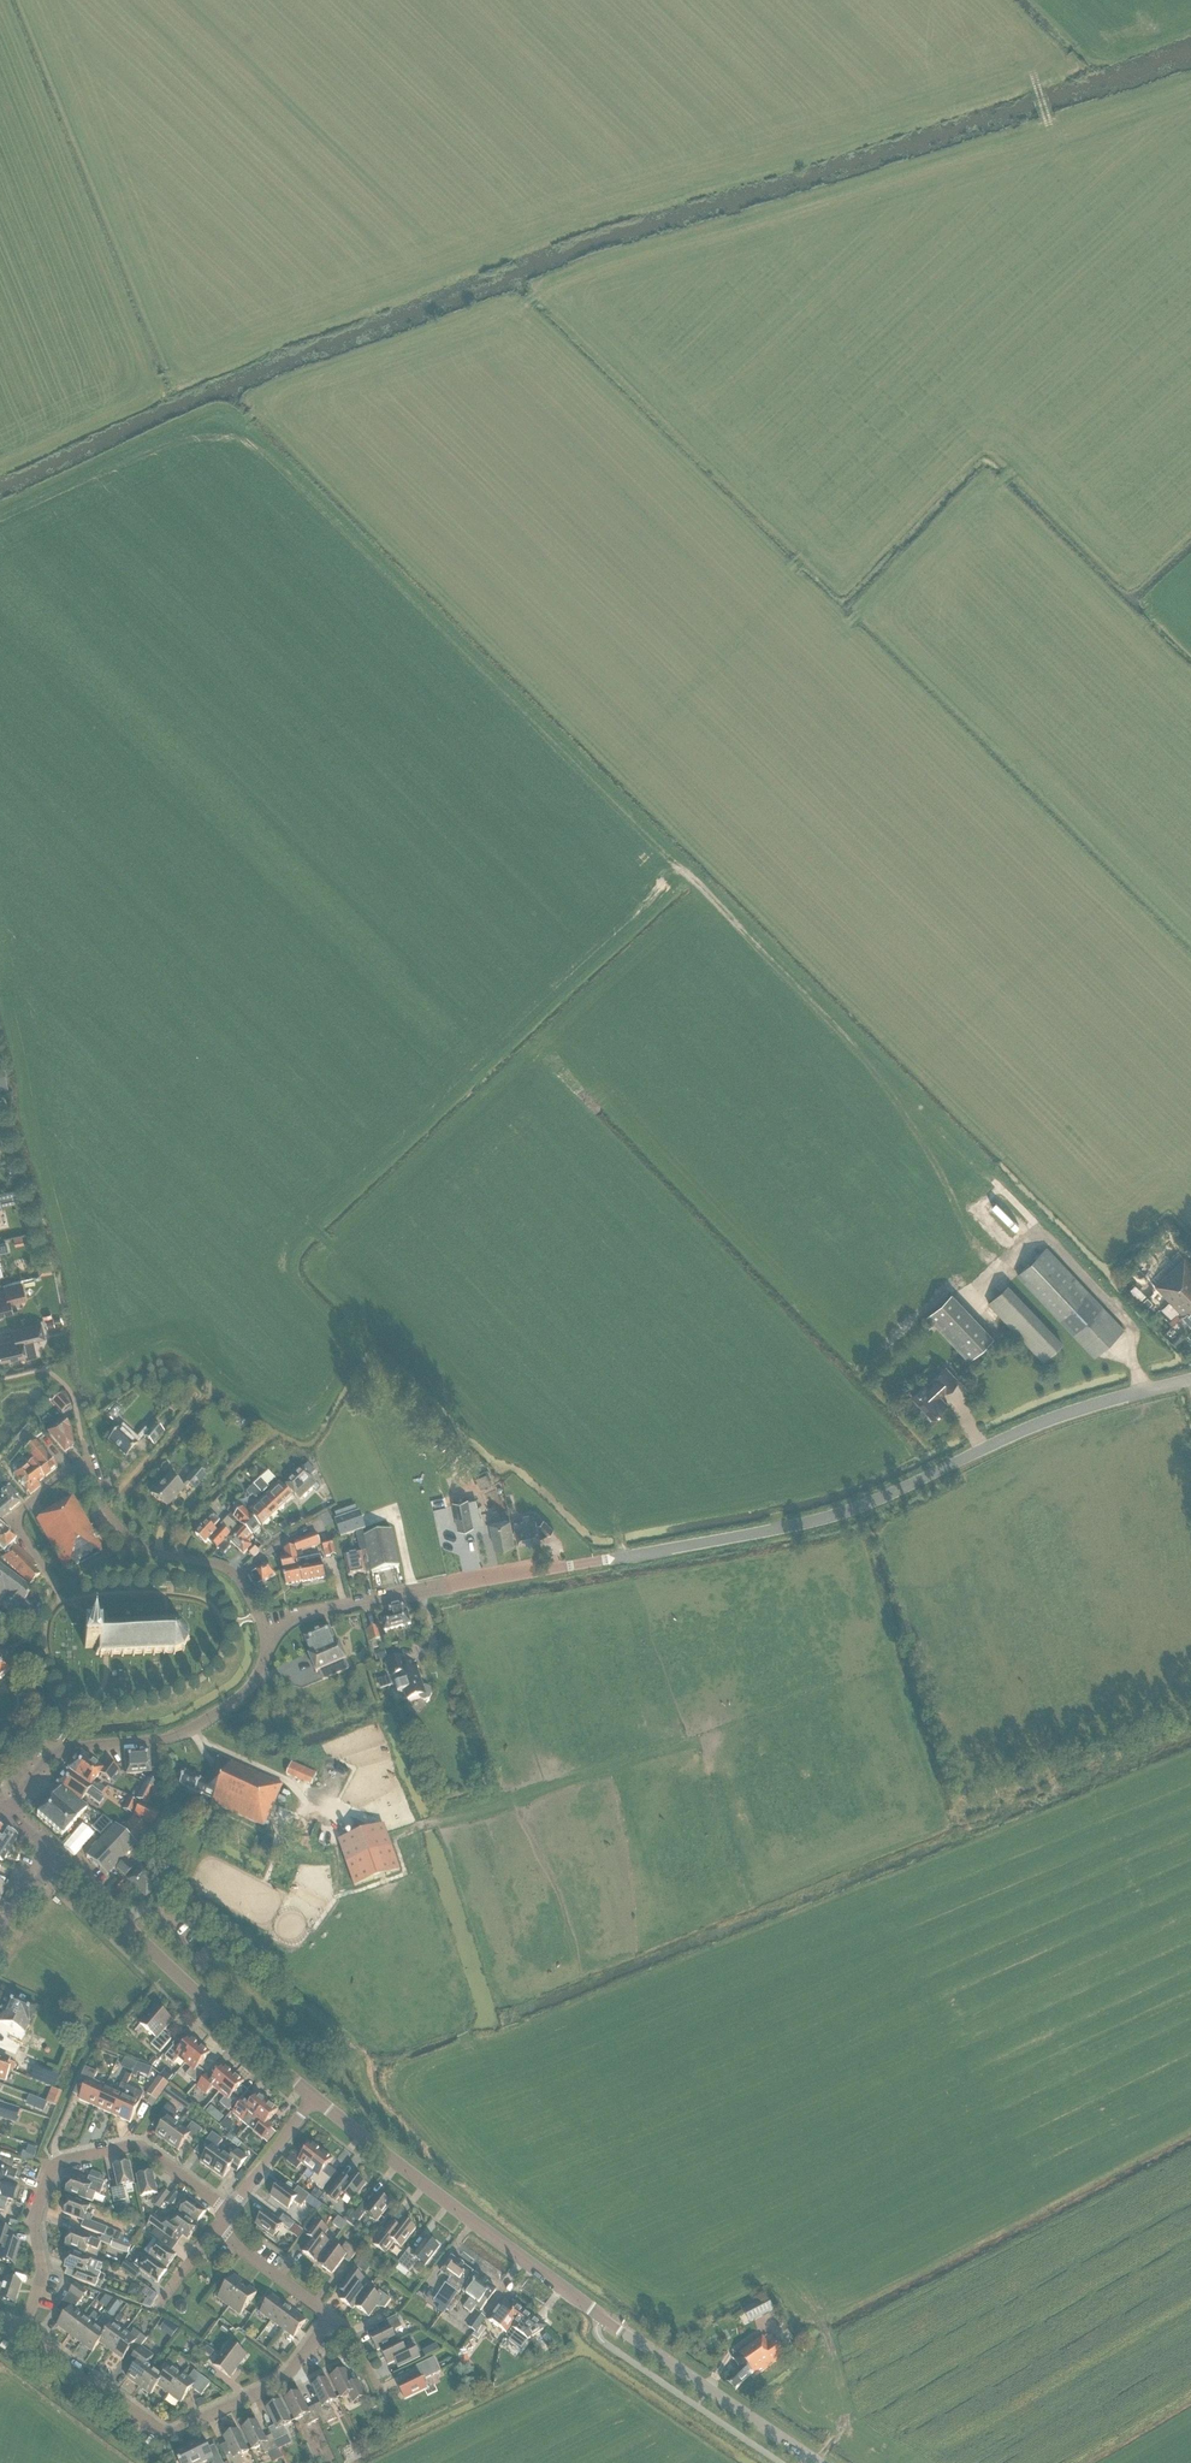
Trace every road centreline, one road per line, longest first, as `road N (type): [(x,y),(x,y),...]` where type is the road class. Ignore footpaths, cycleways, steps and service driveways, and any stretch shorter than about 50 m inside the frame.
road 1 (unclassified): [(265,1632),(444,1588),(810,1523),(868,1506),(1069,1413),(1190,1378)]
road 2 (tertiary): [(818,2462),(599,2317),(315,2098)]
road 3 (unclassified): [(23,2329),(162,2432),(175,2433),(282,2380),(333,2317)]
road 4 (unclassified): [(23,2329),(42,2267),(35,2218),(55,2165),(141,2148),(229,2211)]
road 5 (residential): [(58,1589),(18,1522),(48,1485),(83,1472),(132,1539),(238,1577)]
road 6 (tertiary): [(315,2098),(53,1863)]
road 7 (unclassified): [(5,1814),(61,1749),(142,1742),(206,1720),(249,1688),(265,1632)]
road 8 (unclassified): [(333,2317),(214,2230)]
road 9 (unclassified): [(229,2211),(315,2098)]

